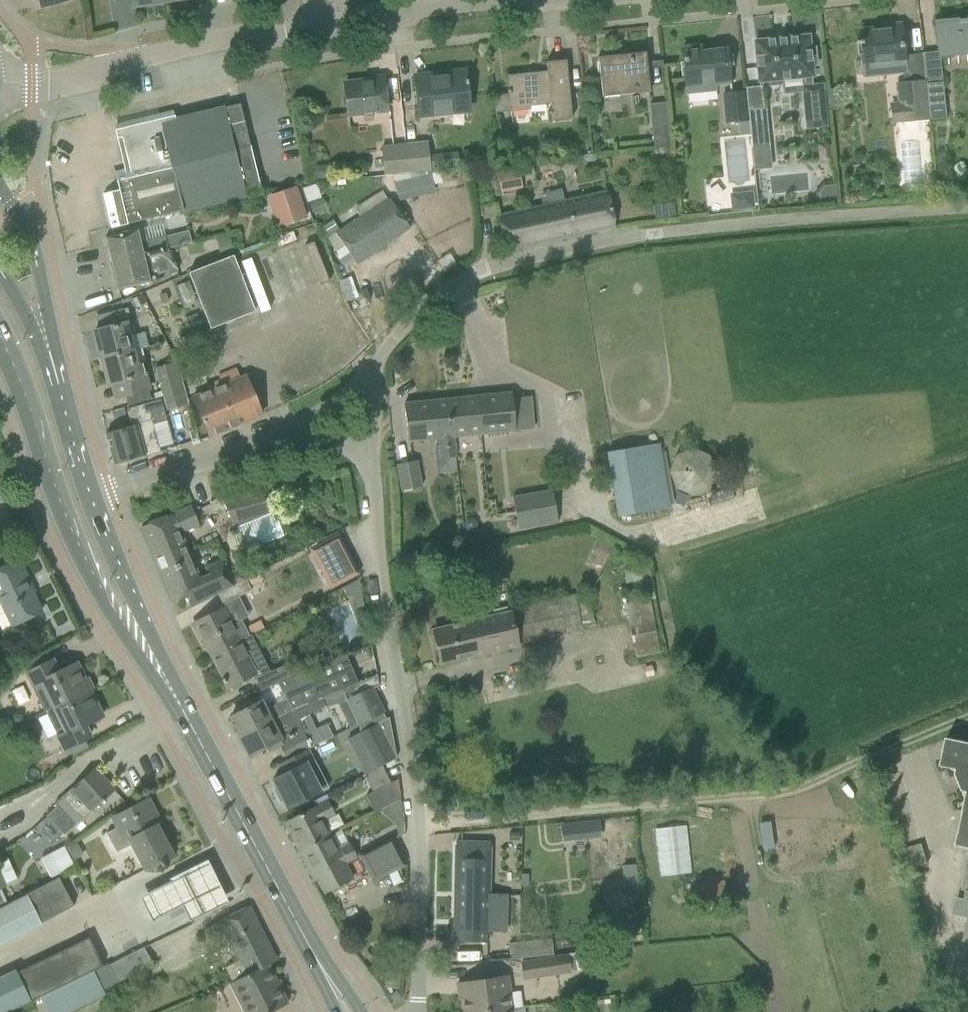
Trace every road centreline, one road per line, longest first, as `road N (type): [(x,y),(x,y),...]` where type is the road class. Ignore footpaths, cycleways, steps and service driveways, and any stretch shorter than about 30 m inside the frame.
road 1 (residential): [(373,373),(441,300),(490,270),(683,233),(967,209)]
road 2 (unclassified): [(415,1011),(422,938),(404,693),(368,462)]
road 3 (secondary): [(339,1001),(139,640)]
road 4 (secondary): [(0,343),(82,564),(139,640)]
road 5 (unclassified): [(0,88),(316,22)]
road 6 (residential): [(87,499),(295,422)]
road 7 (tertiary): [(48,374),(35,258),(0,188)]
road 8 (unclassified): [(316,22),(491,0)]
road 9 (secondary): [(139,640),(87,499)]
road 10 (secondary): [(87,499),(48,374)]

